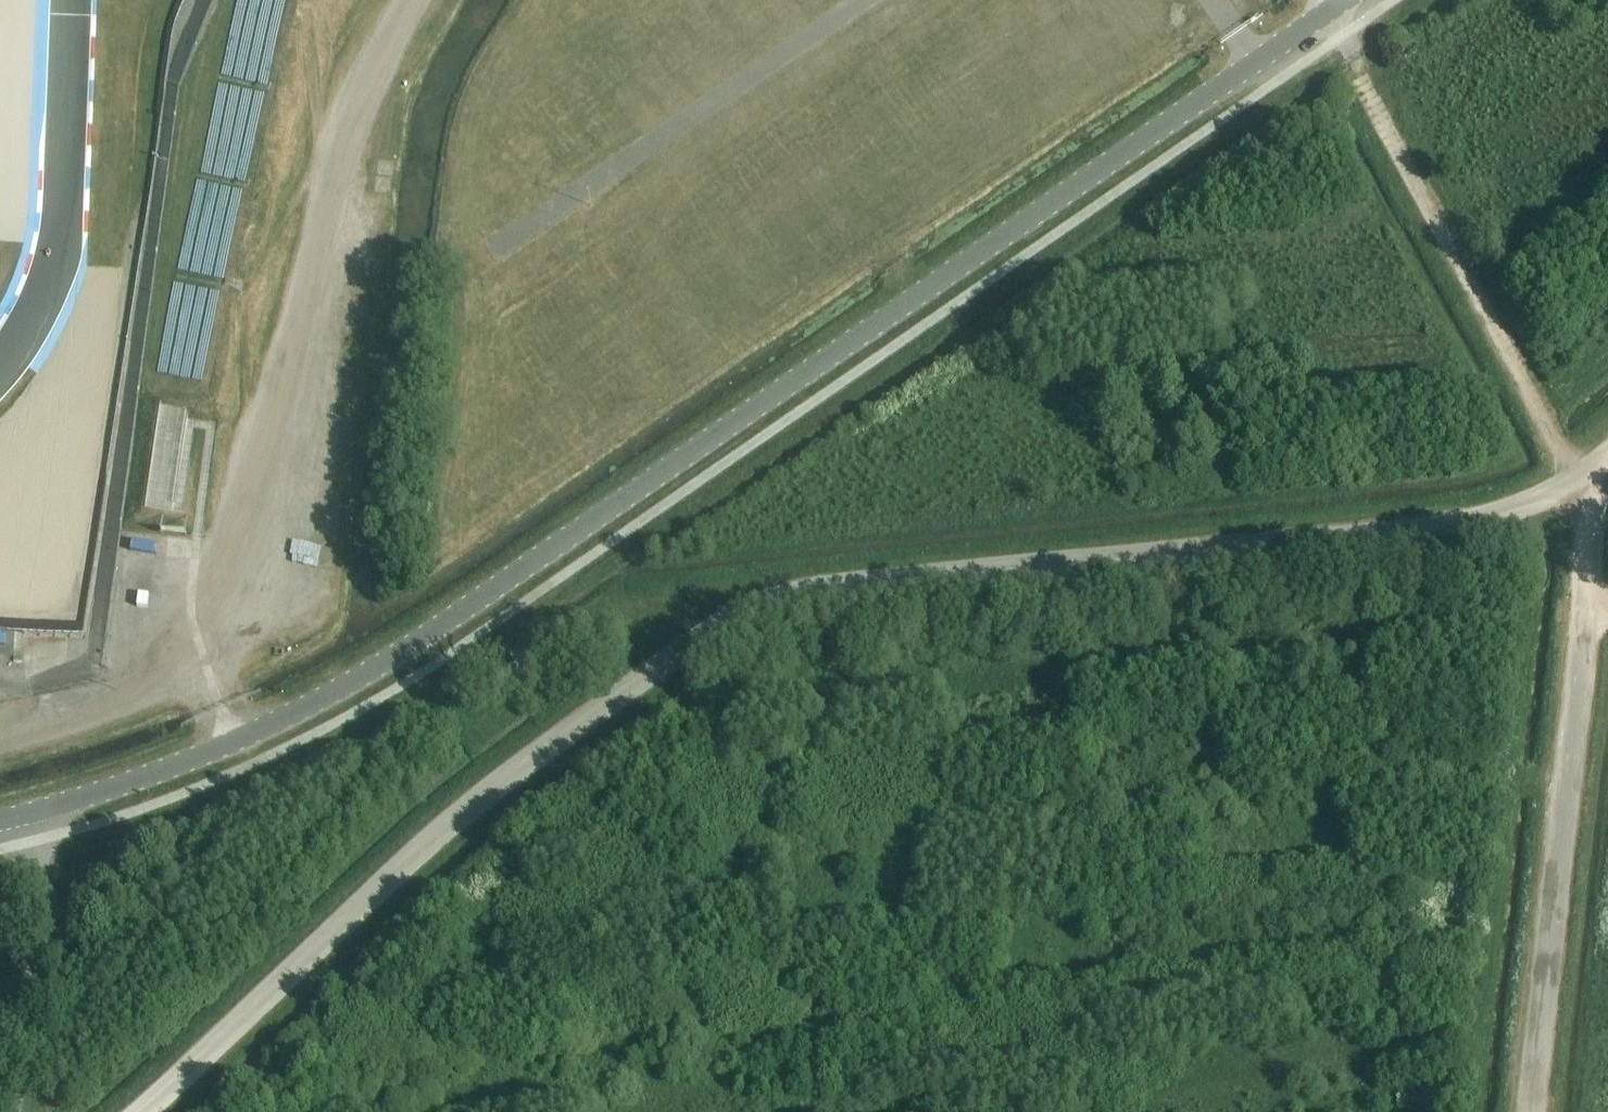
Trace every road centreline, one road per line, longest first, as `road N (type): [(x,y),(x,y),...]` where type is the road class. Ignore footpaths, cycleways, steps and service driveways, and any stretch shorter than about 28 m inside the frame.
road 1 (tertiary): [(1343,0),(383,662),(225,746),(28,815)]
road 2 (track): [(1534,1111),(1587,610),(1591,523),(1575,481)]
road 3 (track): [(1325,12),(1575,481)]

